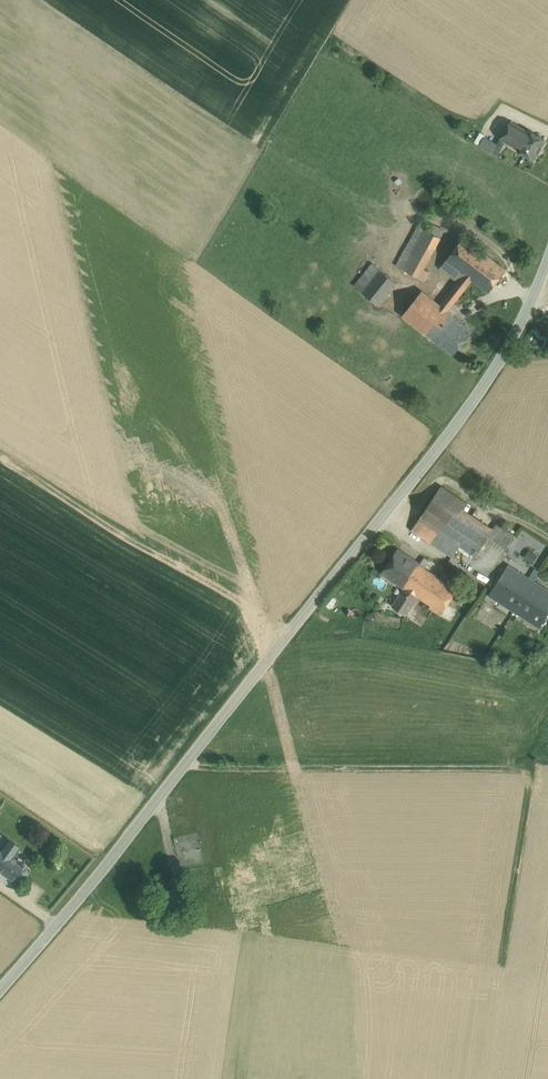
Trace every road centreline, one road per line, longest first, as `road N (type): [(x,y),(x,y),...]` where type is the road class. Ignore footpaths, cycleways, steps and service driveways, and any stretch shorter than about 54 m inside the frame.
road 1 (tertiary): [(0,990),(502,362),(547,263)]
road 2 (track): [(186,762),(211,768),(533,767),(509,959)]
road 3 (track): [(291,631),(0,454)]

